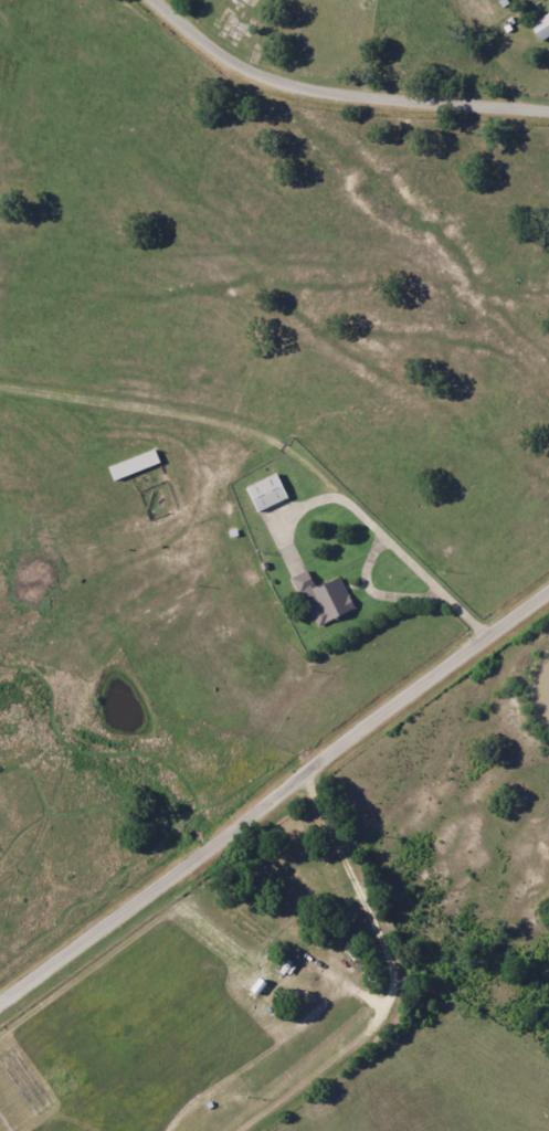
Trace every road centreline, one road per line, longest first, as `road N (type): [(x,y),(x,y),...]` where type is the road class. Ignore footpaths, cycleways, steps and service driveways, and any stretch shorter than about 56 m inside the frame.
road 1 (residential): [(0,1009),(548,598)]
road 2 (residential): [(493,641),(342,488),(284,444),(203,420),(0,390)]
road 3 (residential): [(308,779),(388,936),(400,992),(387,1021),(244,1130)]
road 4 (residential): [(548,114),(273,84),(158,0)]

